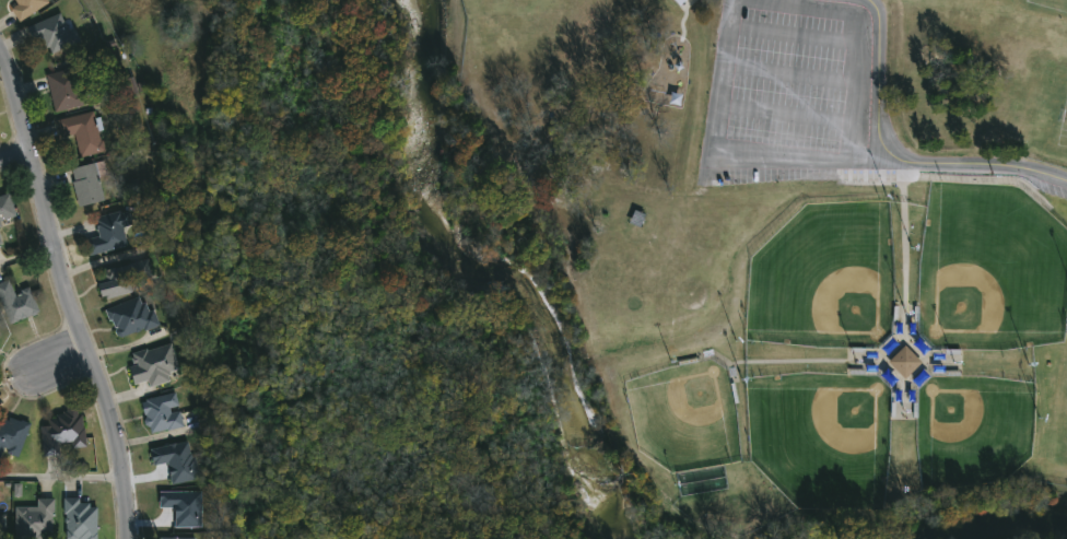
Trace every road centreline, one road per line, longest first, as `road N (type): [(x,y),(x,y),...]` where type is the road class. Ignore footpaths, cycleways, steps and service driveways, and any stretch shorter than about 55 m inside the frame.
road 1 (residential): [(124,538),(108,424),(0,57)]
road 2 (residential): [(832,0),(875,9),(888,72),(890,147),(904,156),(1008,167),(1066,187)]

